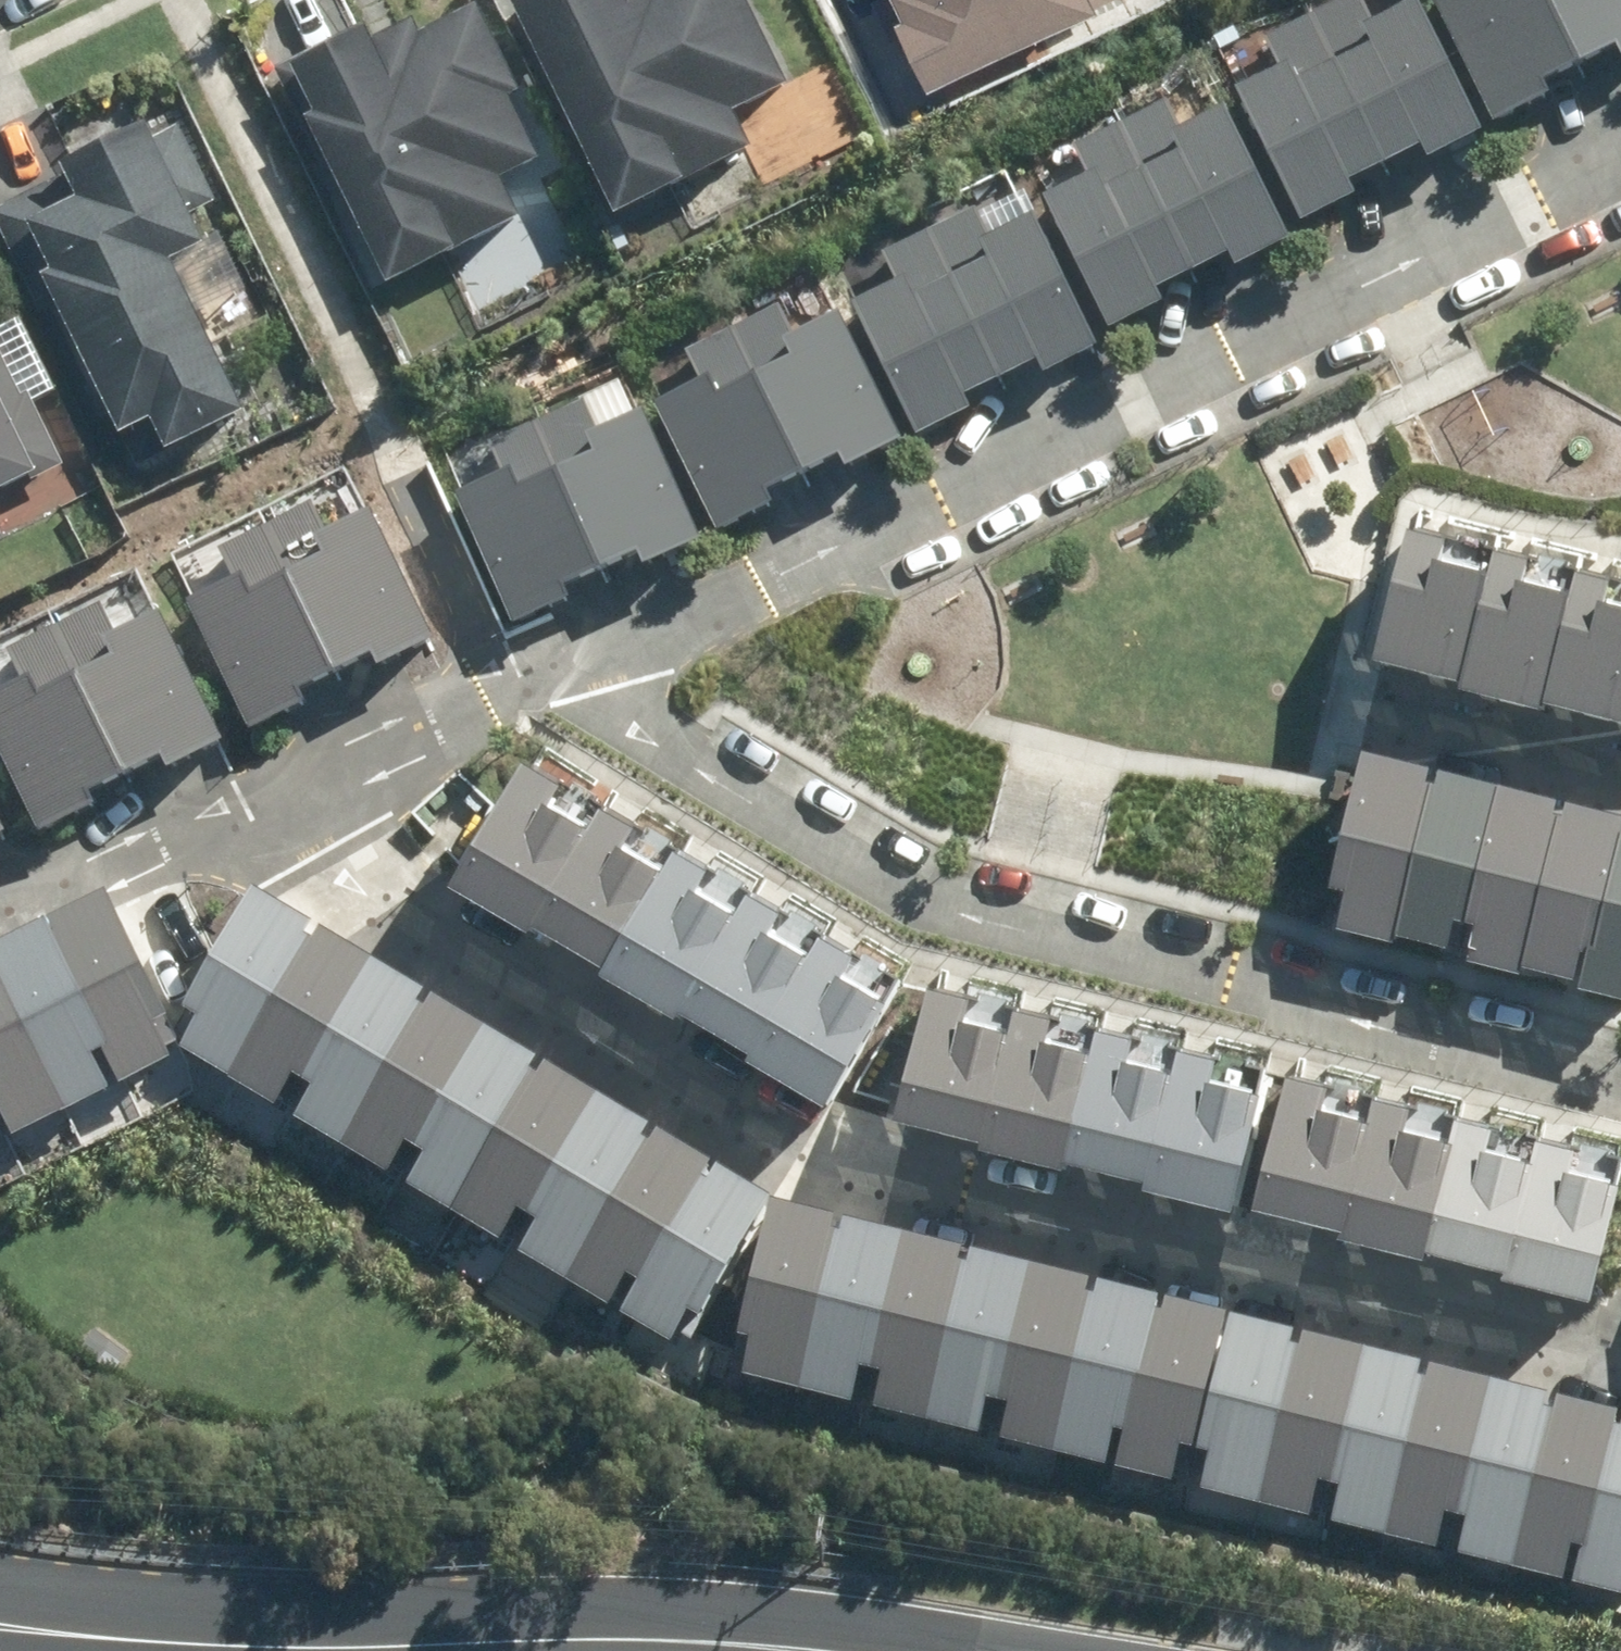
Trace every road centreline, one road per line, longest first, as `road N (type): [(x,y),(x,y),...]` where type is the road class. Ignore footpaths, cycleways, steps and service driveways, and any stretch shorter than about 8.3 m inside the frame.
road 1 (residential): [(1620,1361),(797,1146),(224,788)]
road 2 (residential): [(483,664),(1620,140)]
road 3 (residential): [(1620,1081),(921,894),(653,743),(483,664)]
road 4 (tertiary): [(0,1612),(214,1637),(827,1650)]
road 5 (residential): [(224,788),(483,664)]
road 6 (residential): [(224,788),(0,899)]
road 7 (residential): [(1378,723),(1620,781)]

